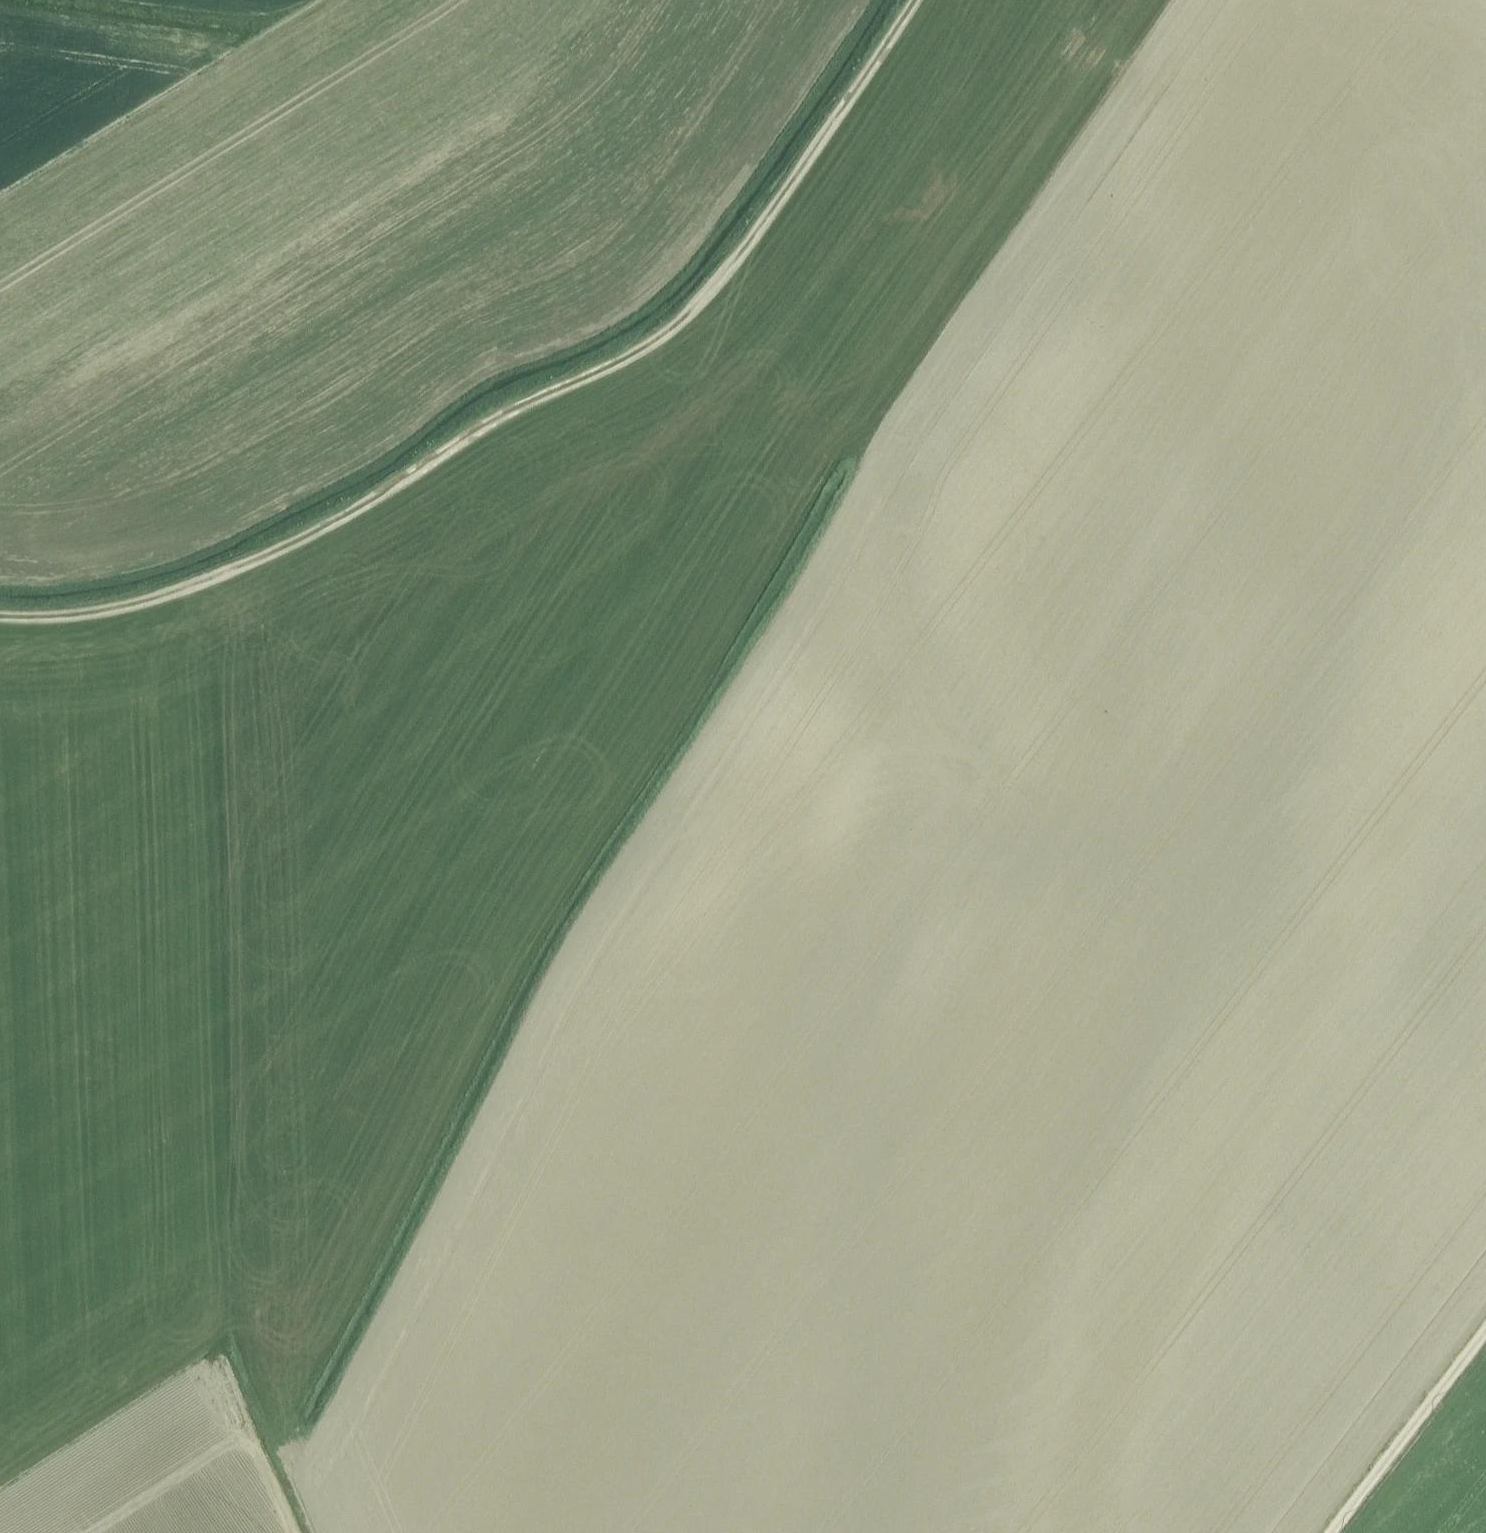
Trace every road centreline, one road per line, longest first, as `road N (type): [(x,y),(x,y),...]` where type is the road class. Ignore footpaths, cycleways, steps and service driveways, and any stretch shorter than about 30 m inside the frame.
road 1 (track): [(0,616),(133,606),(210,579),(380,494),(502,413),(670,331),(768,214),(914,0)]
road 2 (track): [(1327,1532),(1485,1326)]

